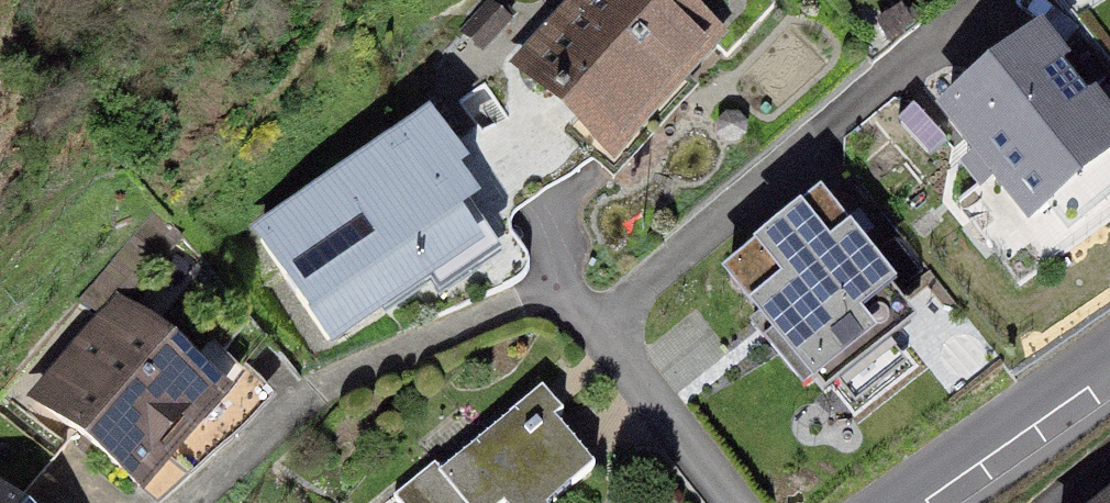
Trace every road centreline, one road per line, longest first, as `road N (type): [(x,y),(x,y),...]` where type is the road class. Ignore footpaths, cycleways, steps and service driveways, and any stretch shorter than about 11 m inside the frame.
road 1 (residential): [(1109,355),(885,502)]

